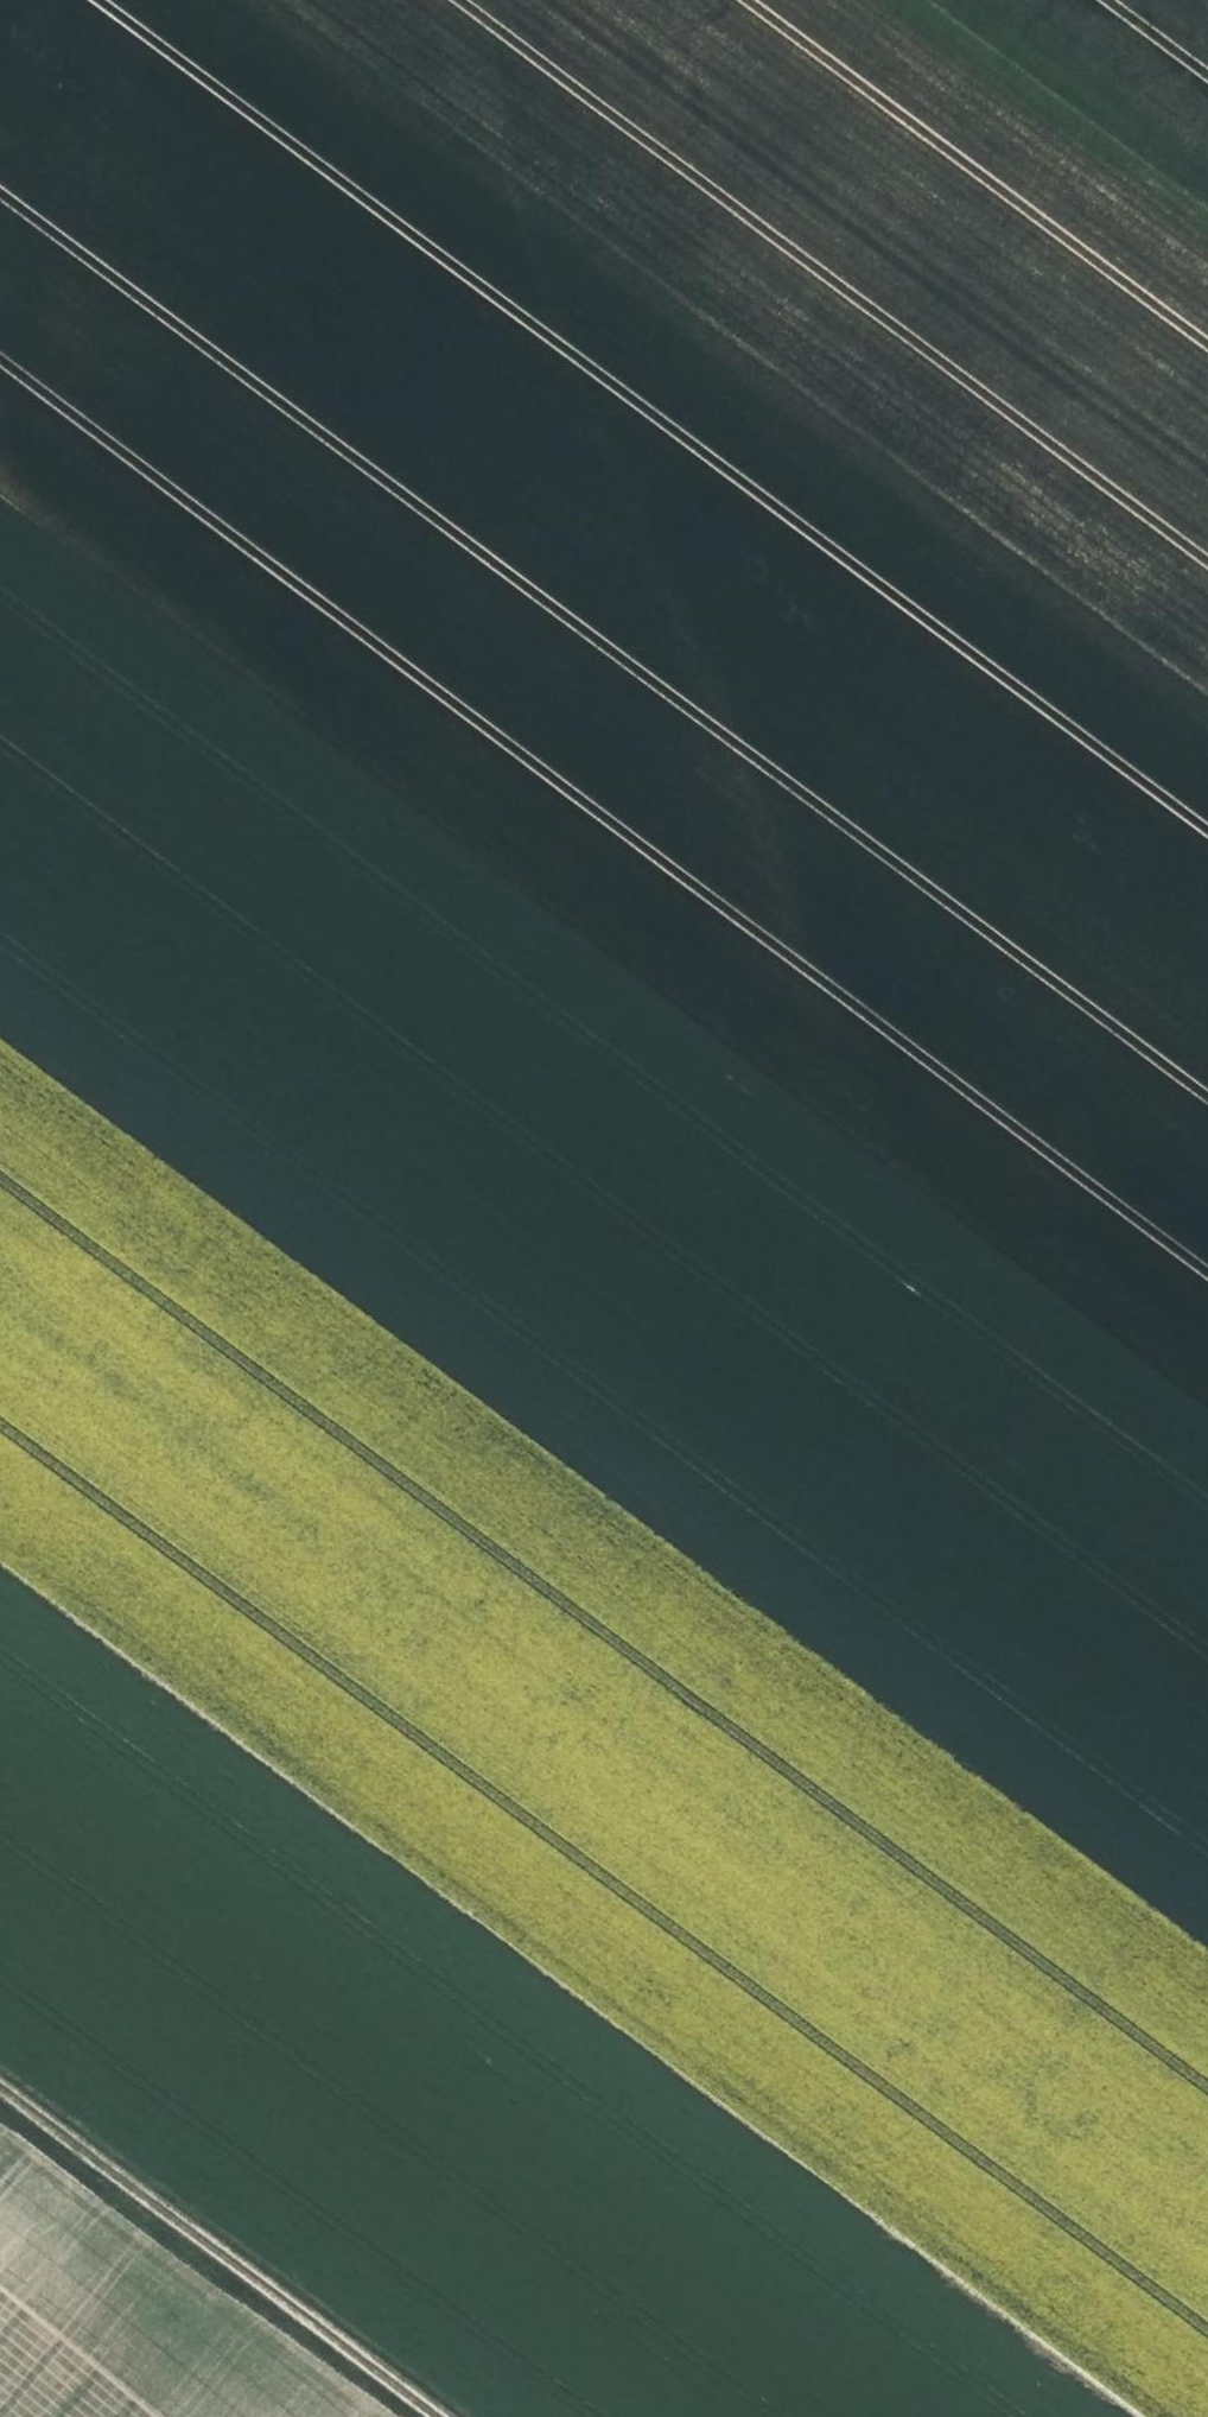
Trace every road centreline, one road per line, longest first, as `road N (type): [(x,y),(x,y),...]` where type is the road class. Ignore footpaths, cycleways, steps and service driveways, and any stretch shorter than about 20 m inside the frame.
road 1 (track): [(436,2416),(0,2093)]

